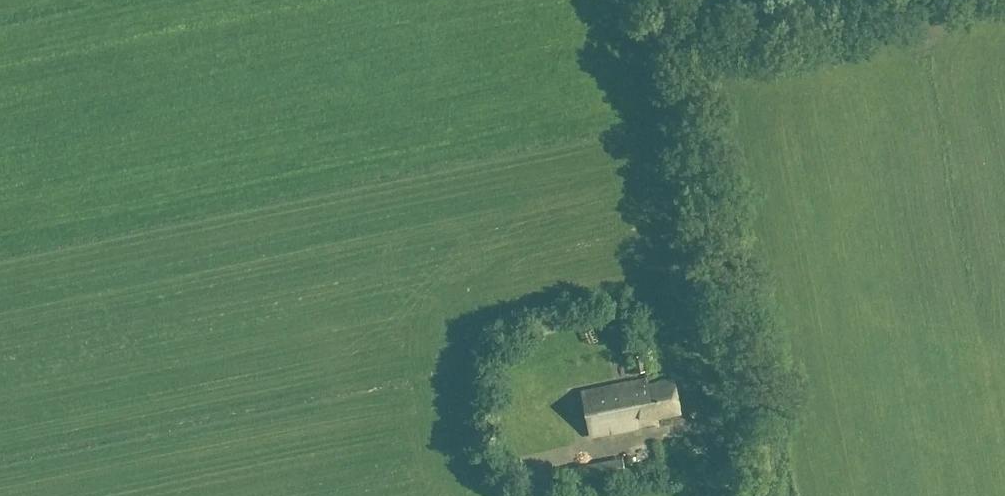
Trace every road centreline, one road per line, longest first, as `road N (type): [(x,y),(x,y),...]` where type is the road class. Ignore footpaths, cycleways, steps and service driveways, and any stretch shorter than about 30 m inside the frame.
road 1 (track): [(754,421),(681,50)]
road 2 (track): [(916,0),(681,50),(671,0)]

